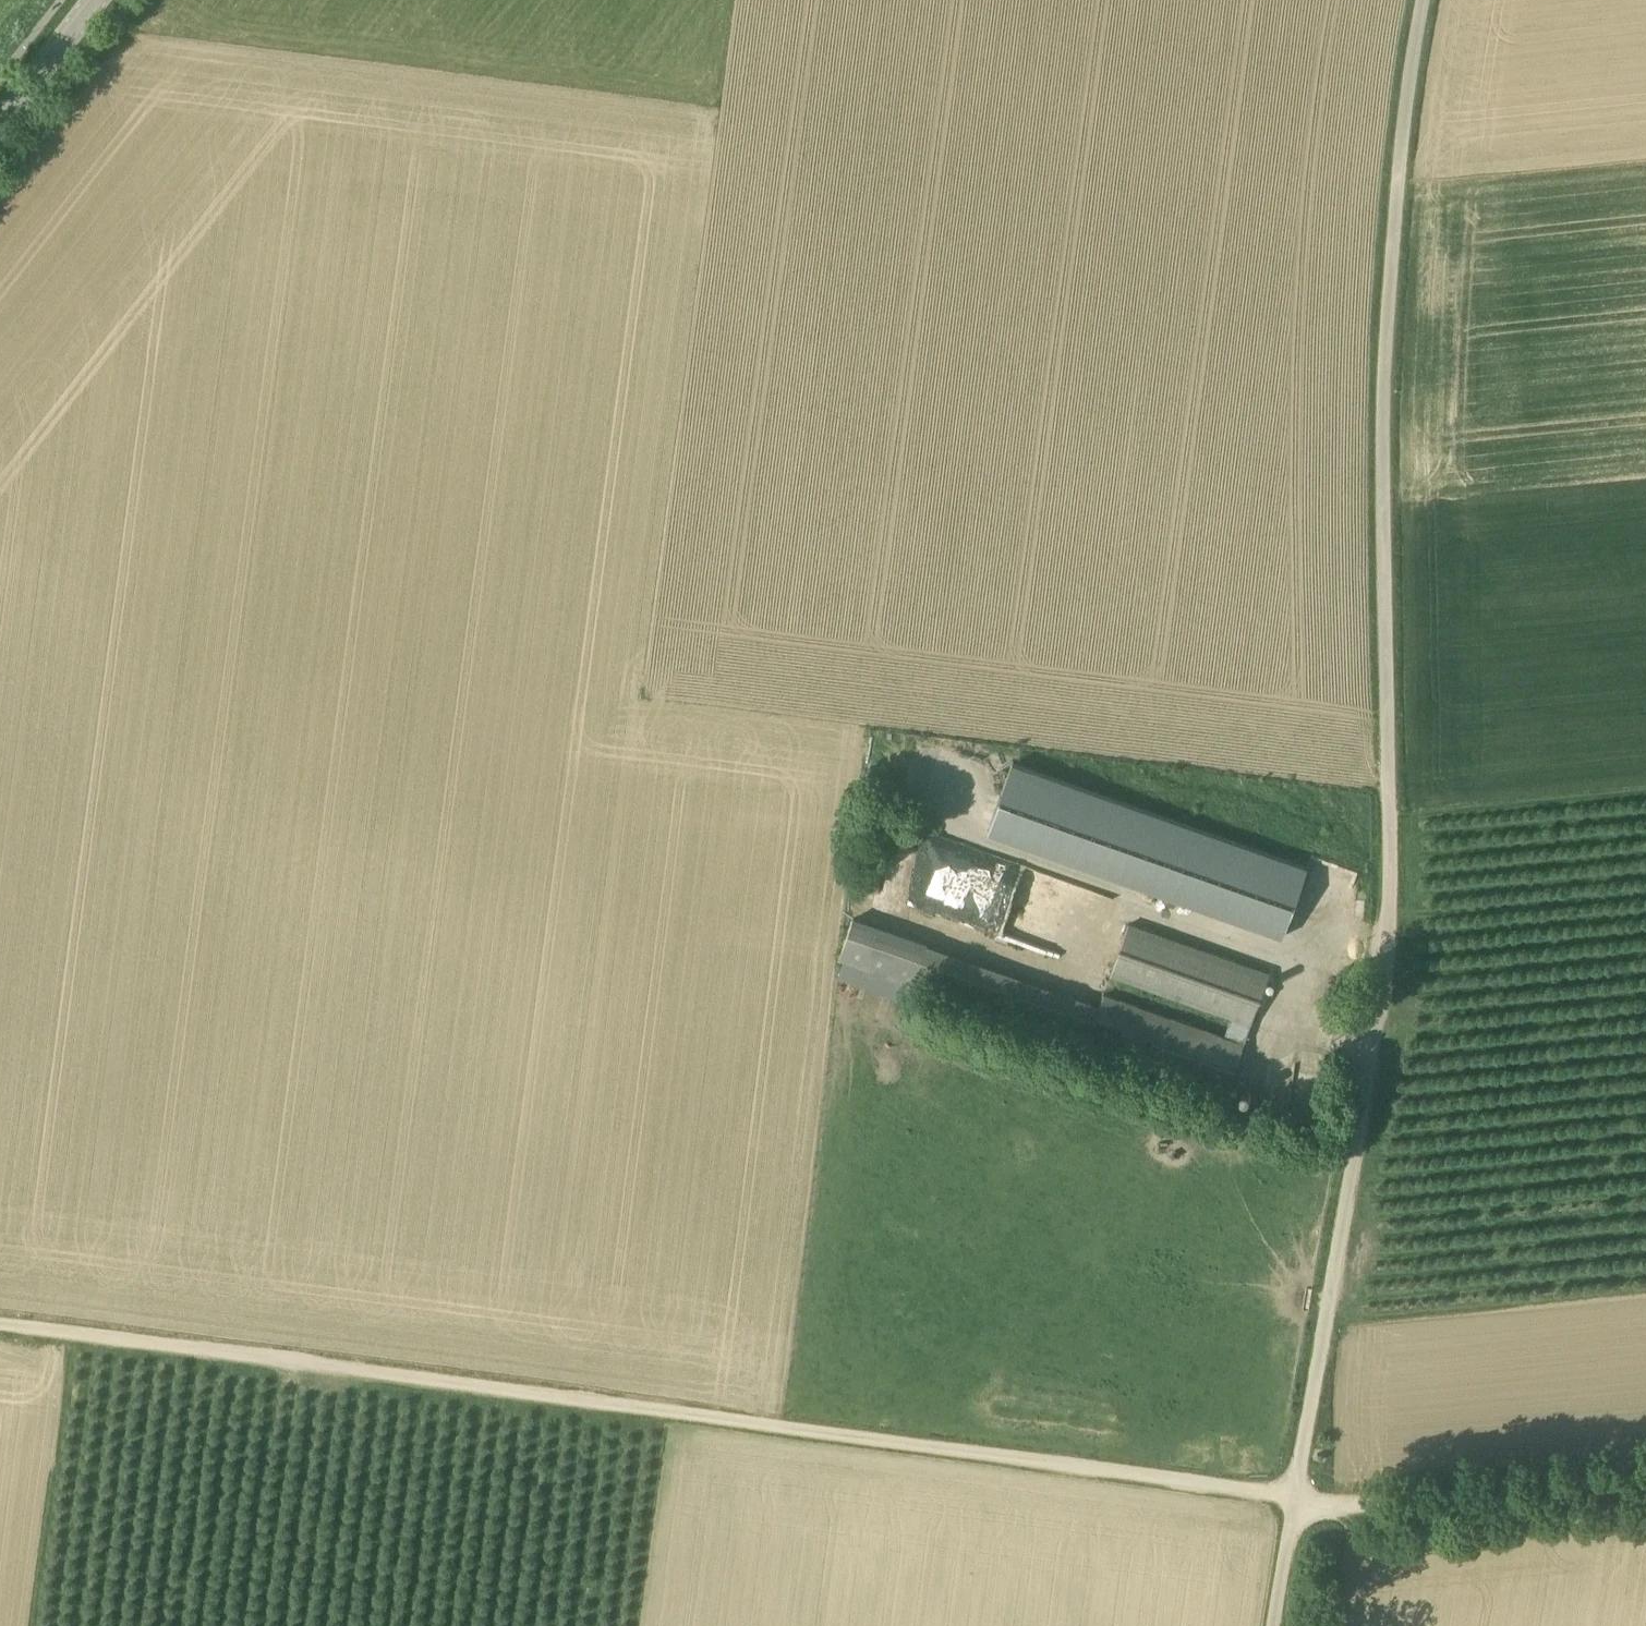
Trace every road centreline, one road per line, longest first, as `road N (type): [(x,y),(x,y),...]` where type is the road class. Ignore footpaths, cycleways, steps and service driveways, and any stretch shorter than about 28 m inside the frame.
road 1 (track): [(0,1322),(1323,1504),(1645,1473)]
road 2 (unclassified): [(1270,1625),(1375,1019),(1384,912),(1383,316),(1418,0)]
road 3 (tertiary): [(0,121),(95,0)]

